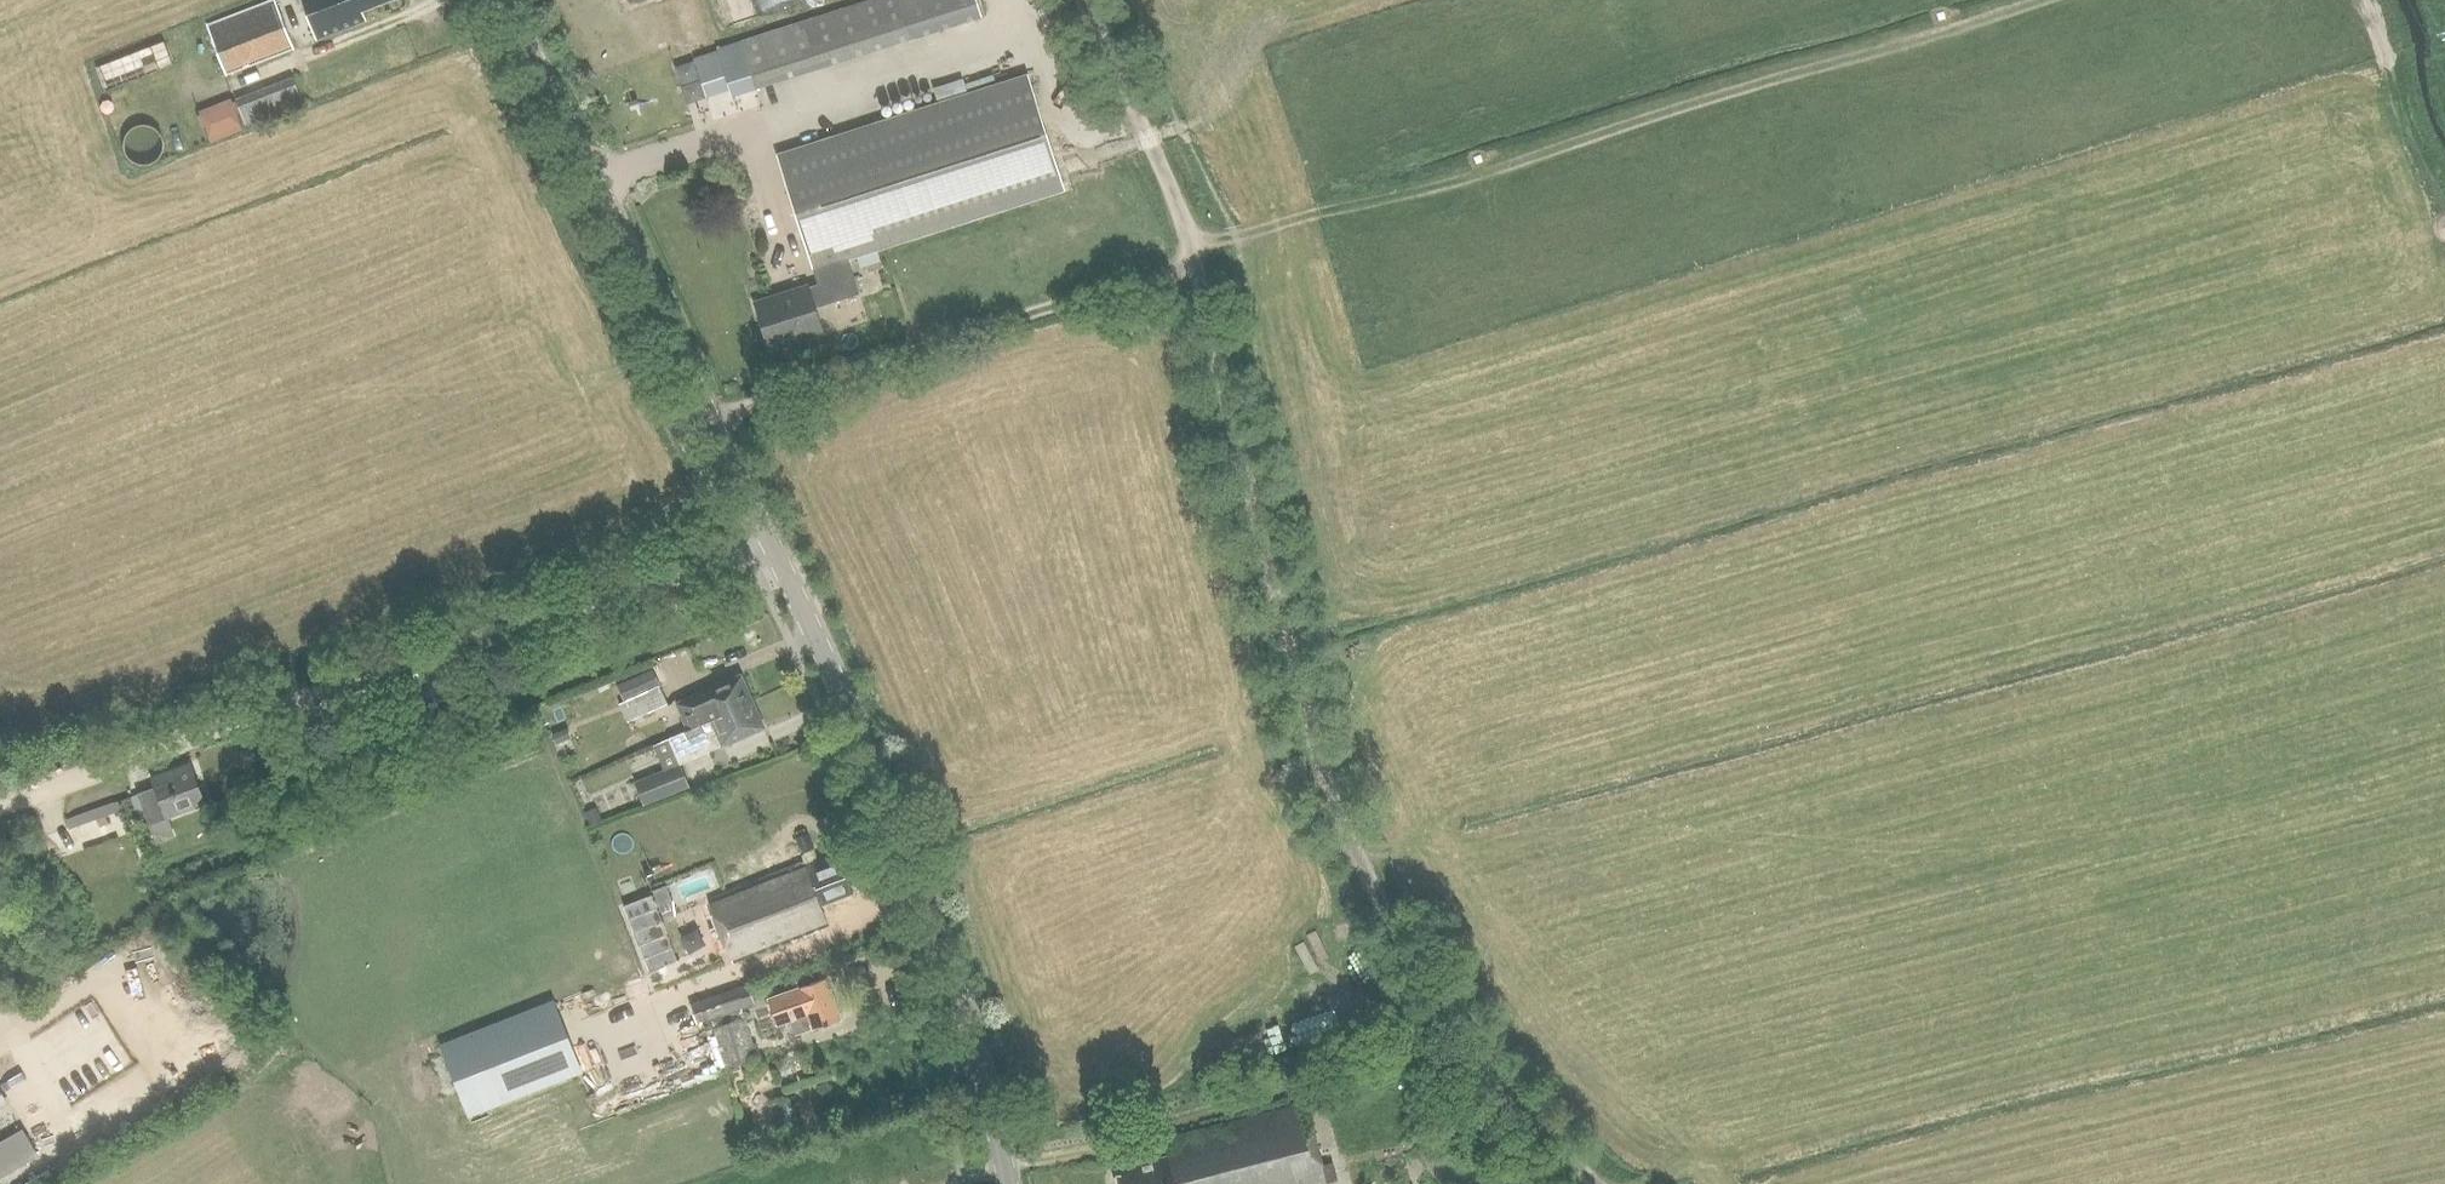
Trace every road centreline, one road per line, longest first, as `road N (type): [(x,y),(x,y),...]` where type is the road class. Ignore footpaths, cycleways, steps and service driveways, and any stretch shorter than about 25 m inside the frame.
road 1 (track): [(1594,1183),(1468,1037),(1360,862),(1300,689),(1184,221),(1083,0)]
road 2 (tertiary): [(1009,1183),(948,958),(837,682),(498,0)]
road 3 (track): [(710,419),(1193,267)]

